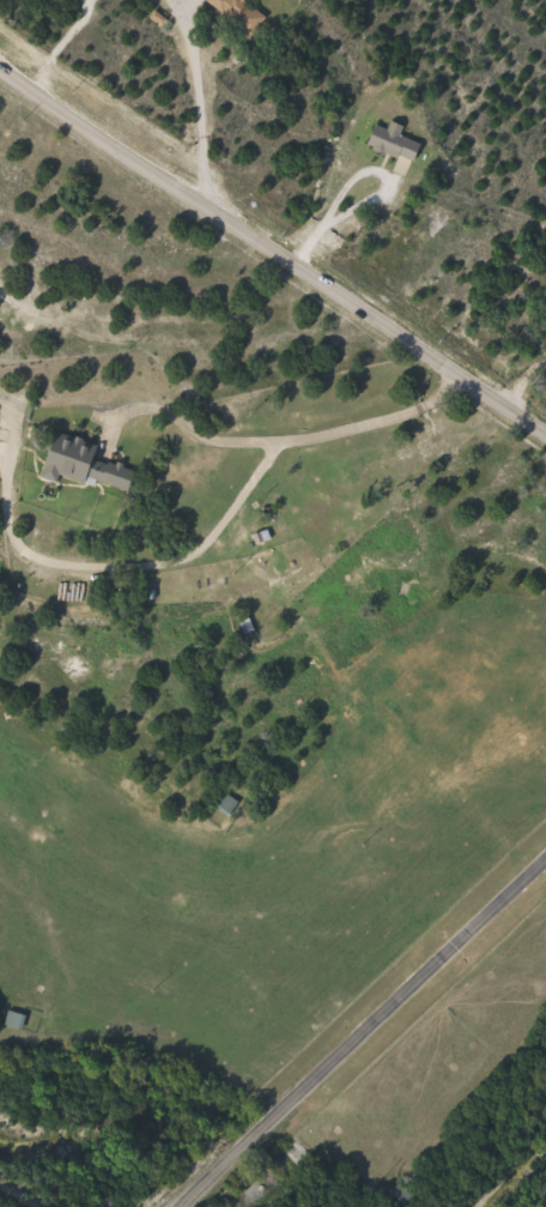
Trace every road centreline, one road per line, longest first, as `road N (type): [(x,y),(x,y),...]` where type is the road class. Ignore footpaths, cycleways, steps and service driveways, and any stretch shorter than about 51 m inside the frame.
road 1 (residential): [(545,430),(0,70)]
road 2 (residential): [(545,857),(279,1106)]
road 3 (residential): [(204,205),(102,288),(0,273)]
road 4 (residential): [(279,1106),(180,1206)]

